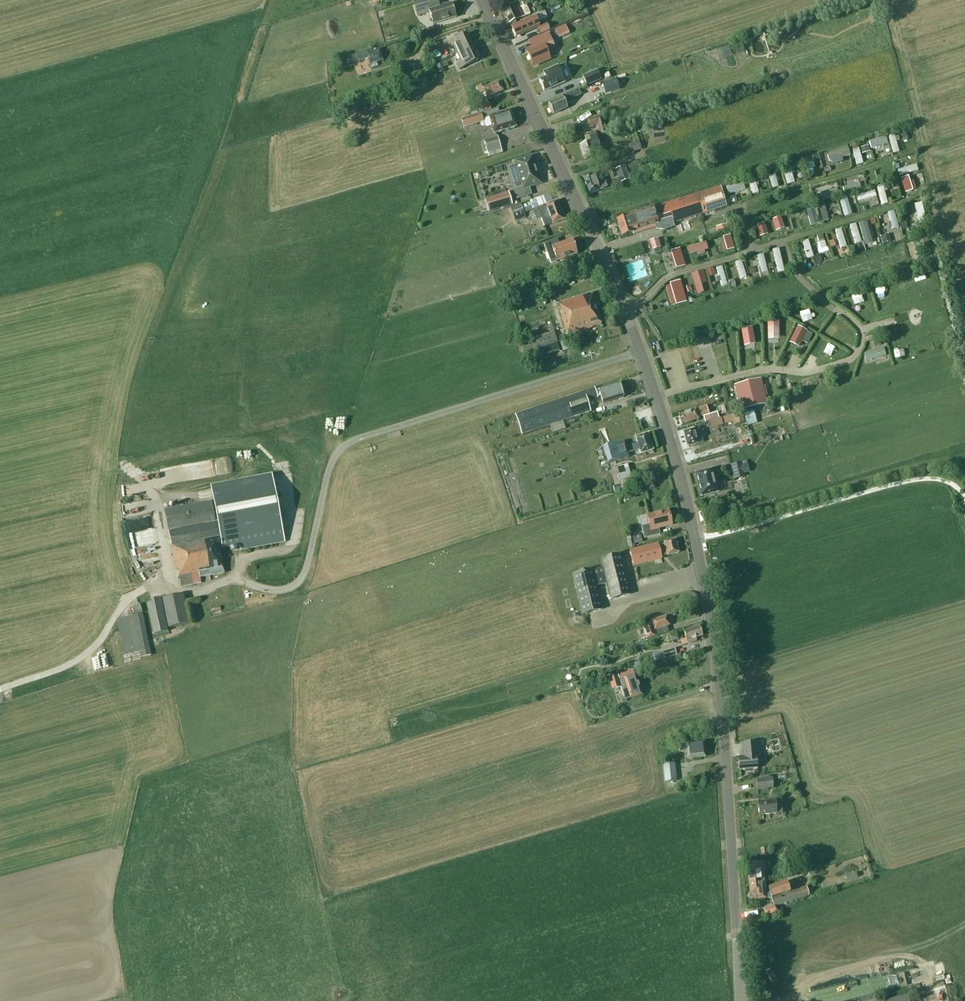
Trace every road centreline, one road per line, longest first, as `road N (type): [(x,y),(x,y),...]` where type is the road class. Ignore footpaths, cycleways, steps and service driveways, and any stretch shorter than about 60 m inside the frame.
road 1 (tertiary): [(740,1000),(722,712),(685,494),(640,351),(485,0)]
road 2 (track): [(693,530),(958,459)]
road 3 (track): [(158,581),(127,599),(82,657),(0,690)]

